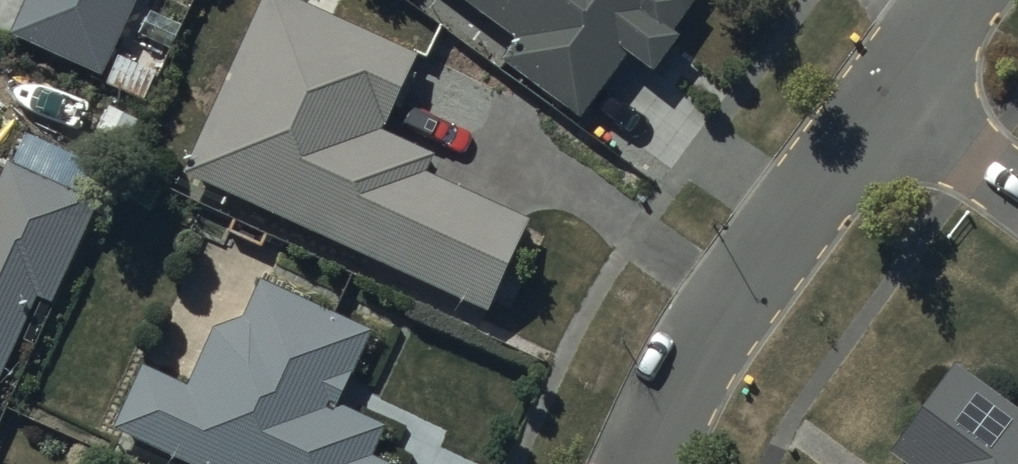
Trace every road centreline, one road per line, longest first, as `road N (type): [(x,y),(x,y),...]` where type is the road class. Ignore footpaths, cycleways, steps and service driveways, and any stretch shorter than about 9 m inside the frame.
road 1 (residential): [(644,463),(713,336),(889,96)]
road 2 (residential): [(889,96),(1017,190)]

